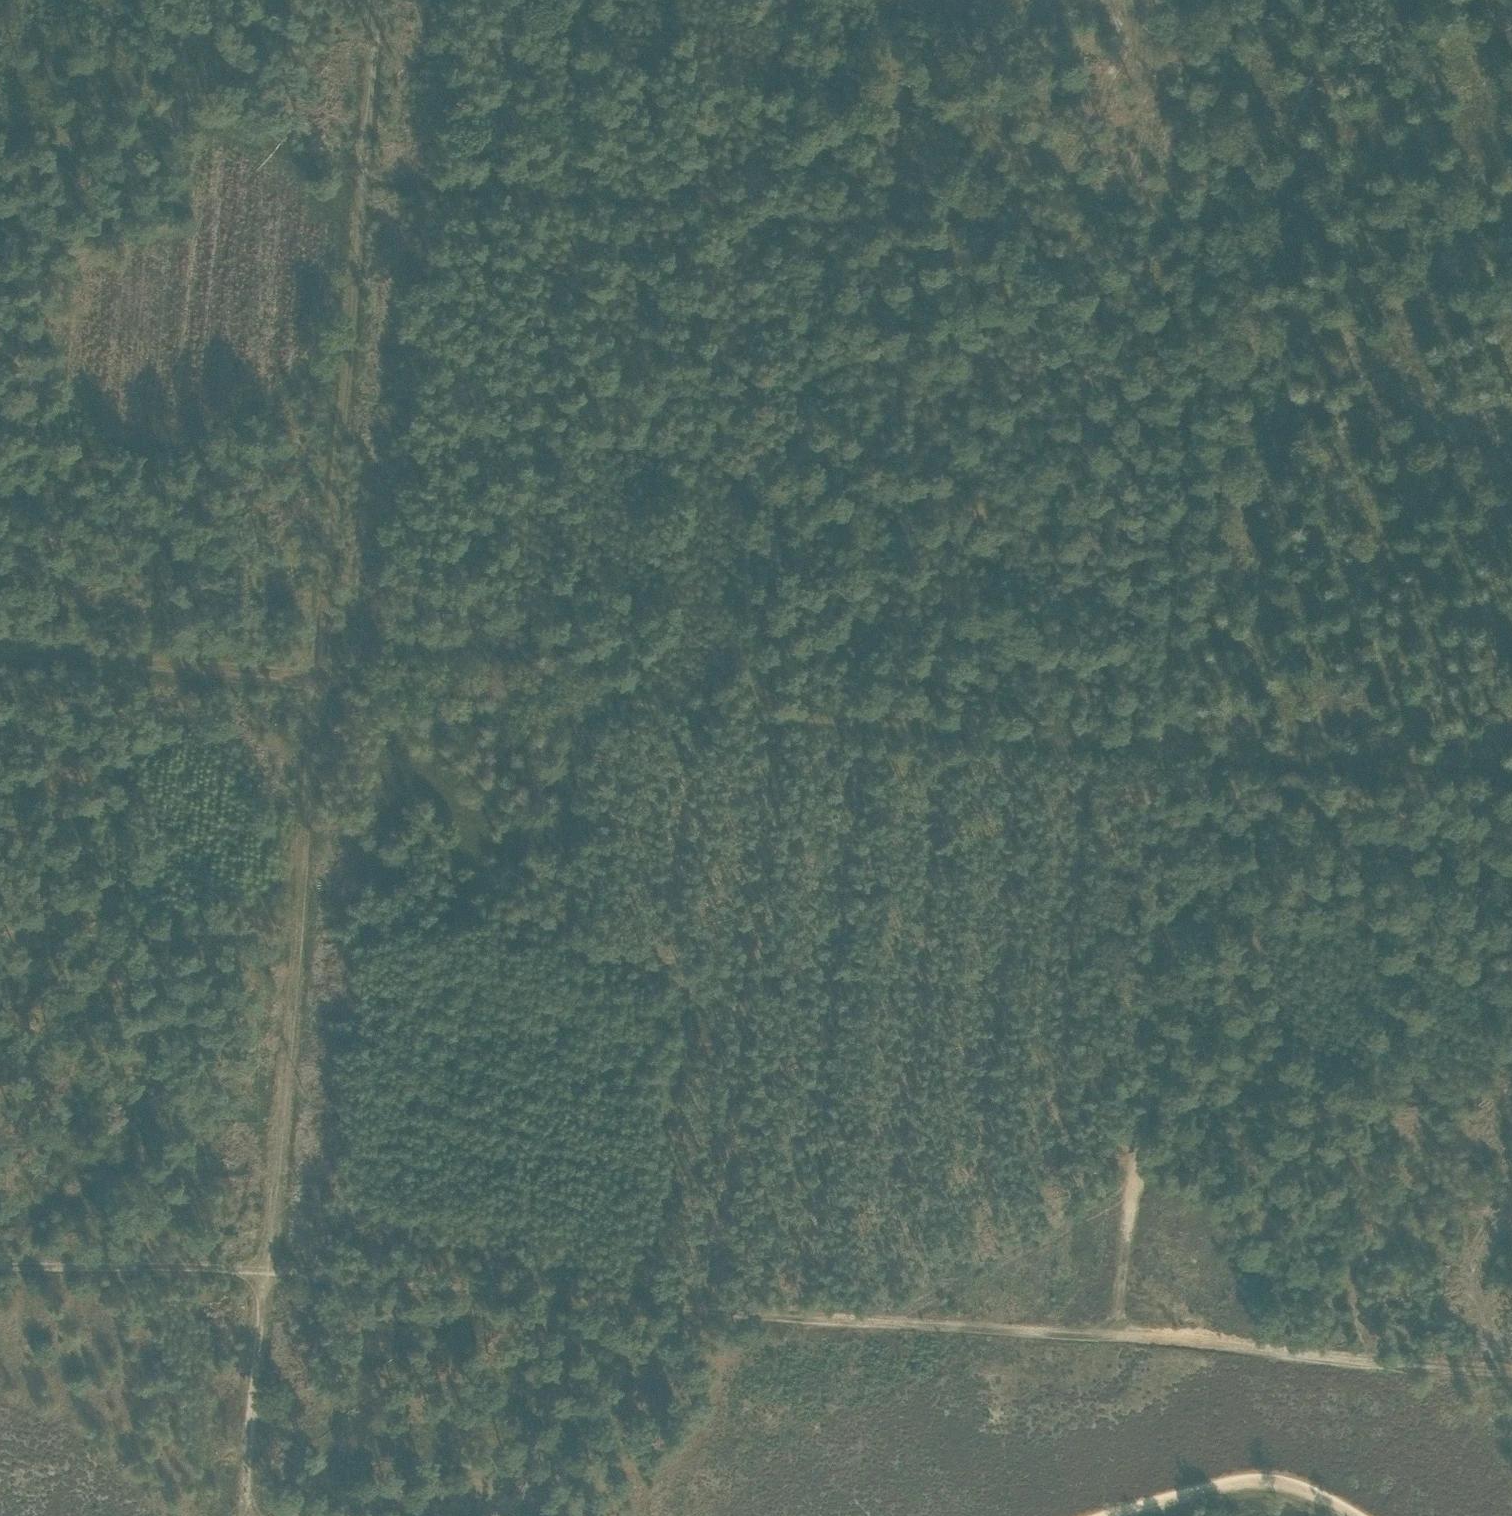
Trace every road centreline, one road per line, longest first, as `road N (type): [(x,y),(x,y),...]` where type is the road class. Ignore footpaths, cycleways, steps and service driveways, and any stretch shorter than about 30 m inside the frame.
road 1 (track): [(0,652),(1511,785)]
road 2 (track): [(1511,1371),(261,1261),(0,1267)]
road 3 (track): [(1114,1346),(1172,755),(1231,0)]
road 4 (track): [(365,177),(312,679),(244,1515)]
road 5 (track): [(1511,224),(1249,212),(1209,226),(907,219),(365,177)]
road 6 (track): [(1341,1515),(1300,1494),(1247,1484),(1138,1515)]
road 7 (track): [(377,0),(365,177)]

